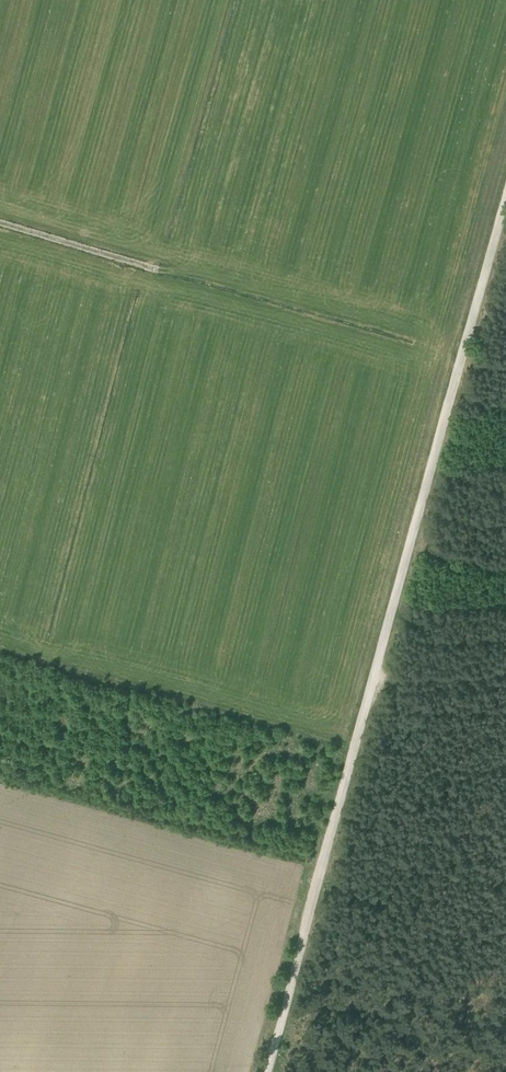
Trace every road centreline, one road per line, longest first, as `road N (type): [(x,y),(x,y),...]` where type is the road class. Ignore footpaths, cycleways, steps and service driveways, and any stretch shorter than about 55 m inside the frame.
road 1 (track): [(505,194),(265,1071)]

